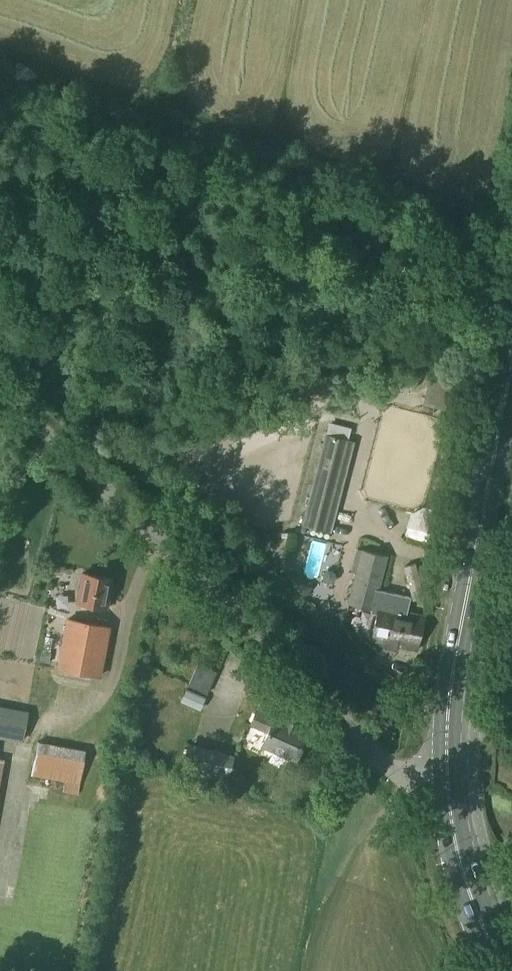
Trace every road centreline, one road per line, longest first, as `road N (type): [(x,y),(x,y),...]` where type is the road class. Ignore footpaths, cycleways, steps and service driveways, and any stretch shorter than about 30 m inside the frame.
road 1 (unclassified): [(448,782),(412,777),(383,761),(0,383)]
road 2 (primary): [(448,782),(454,669),(511,382)]
road 3 (primary): [(505,970),(470,898),(448,782)]

